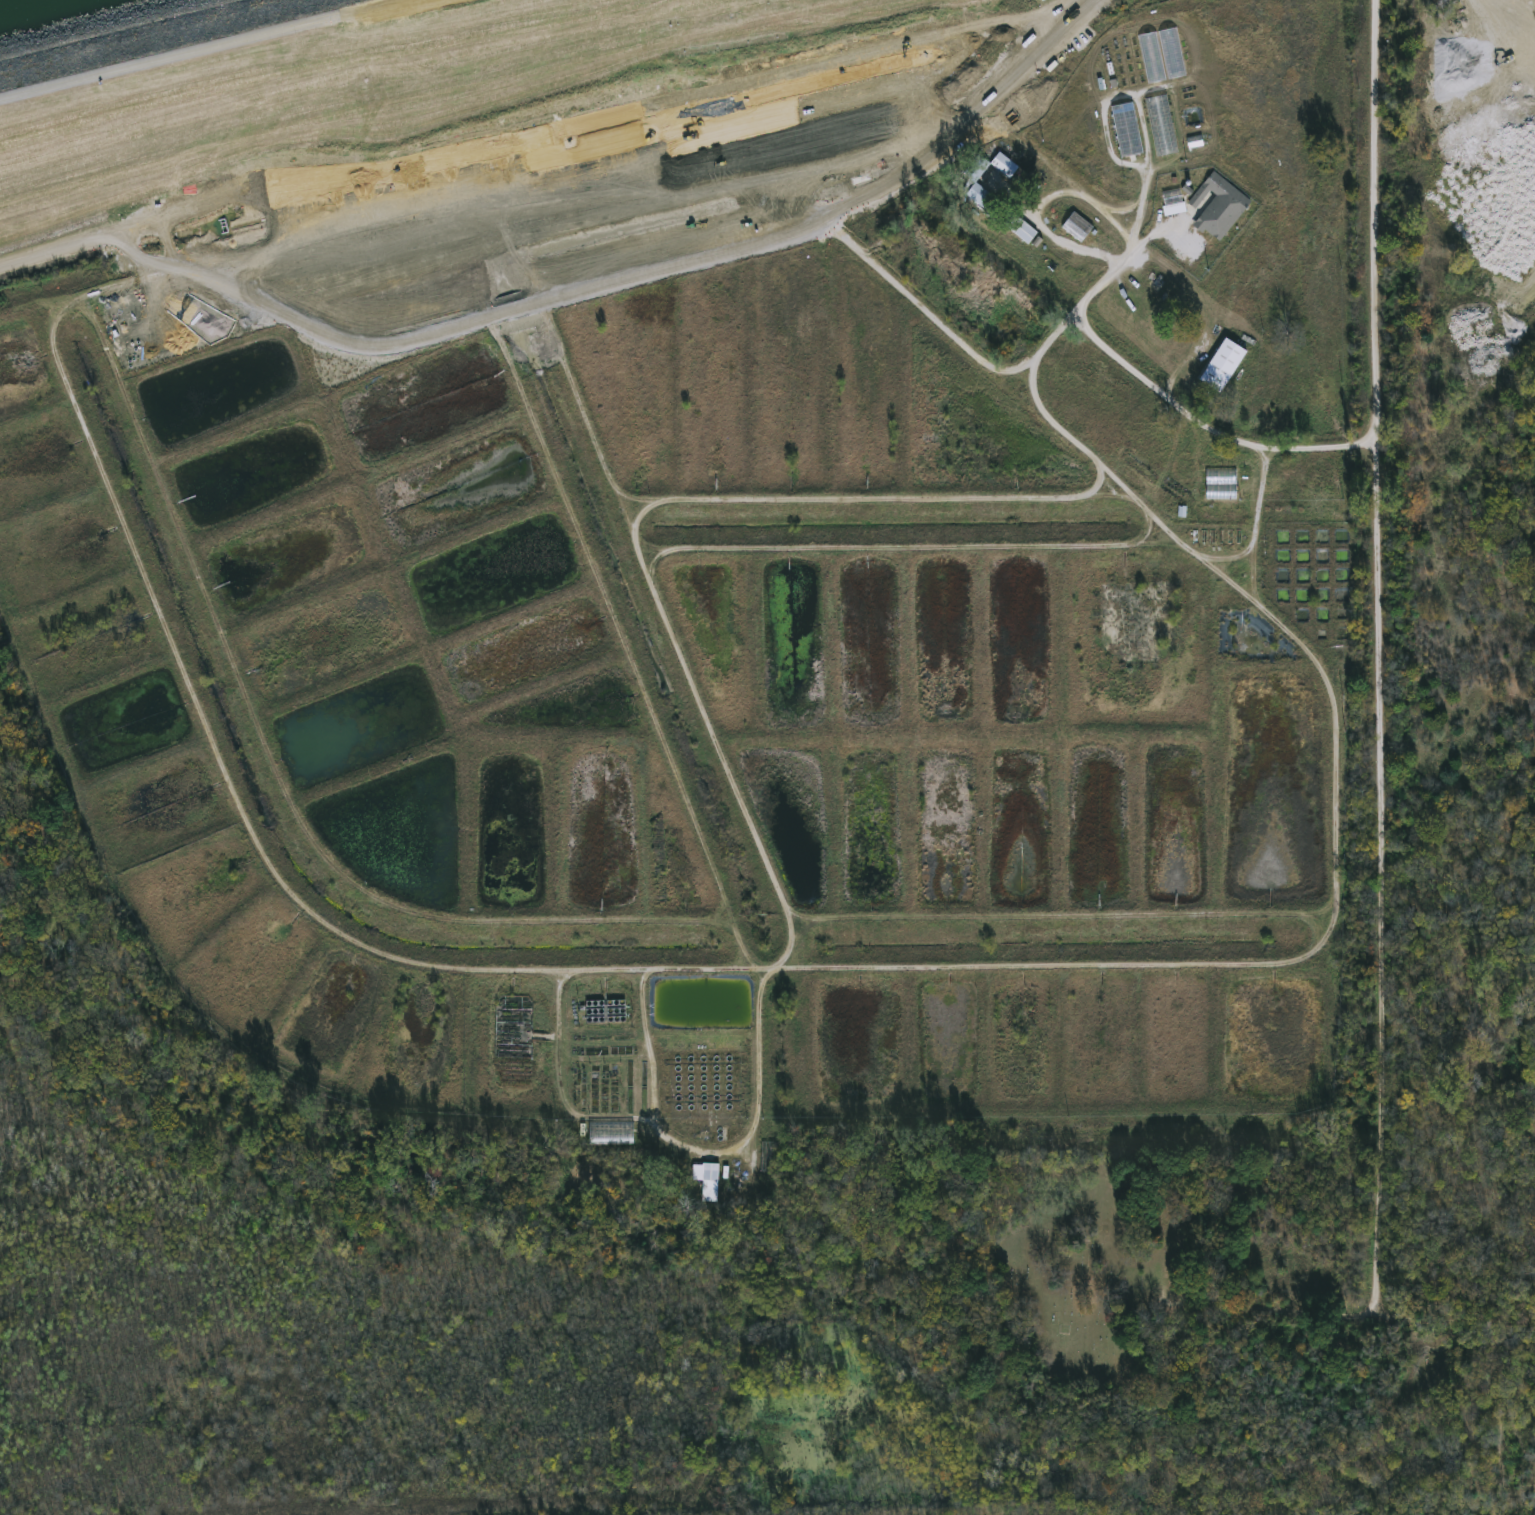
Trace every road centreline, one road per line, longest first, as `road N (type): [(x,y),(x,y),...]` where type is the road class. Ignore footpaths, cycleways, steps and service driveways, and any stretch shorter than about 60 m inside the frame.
road 1 (residential): [(1067,0),(947,41),(648,104),(426,162),(238,192),(0,268)]

